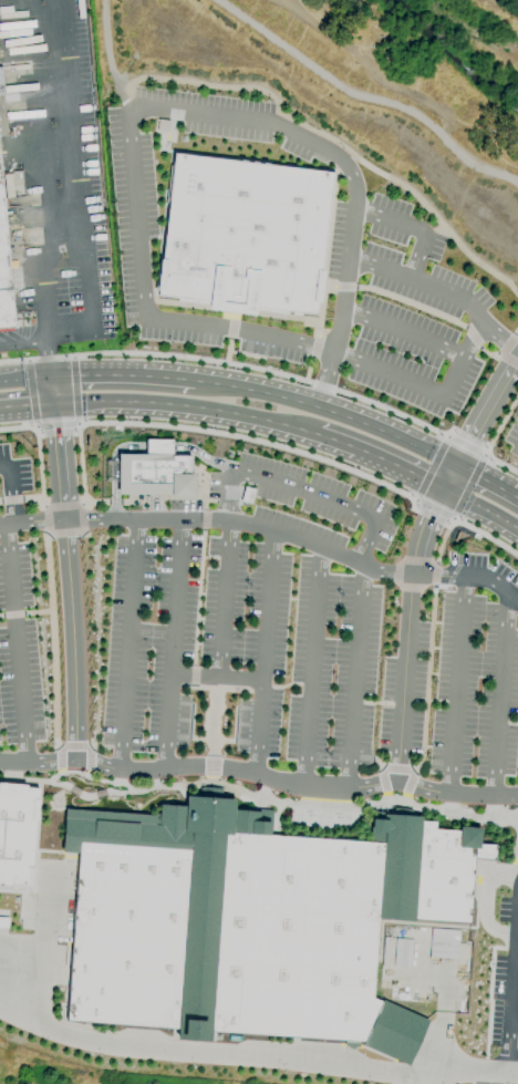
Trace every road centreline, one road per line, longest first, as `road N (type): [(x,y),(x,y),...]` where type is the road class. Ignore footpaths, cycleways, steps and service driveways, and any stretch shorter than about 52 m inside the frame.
road 1 (secondary): [(455,466),(318,407),(194,381)]
road 2 (secondary): [(54,402),(190,406),(319,435)]
road 3 (secondary): [(319,435),(444,488)]

